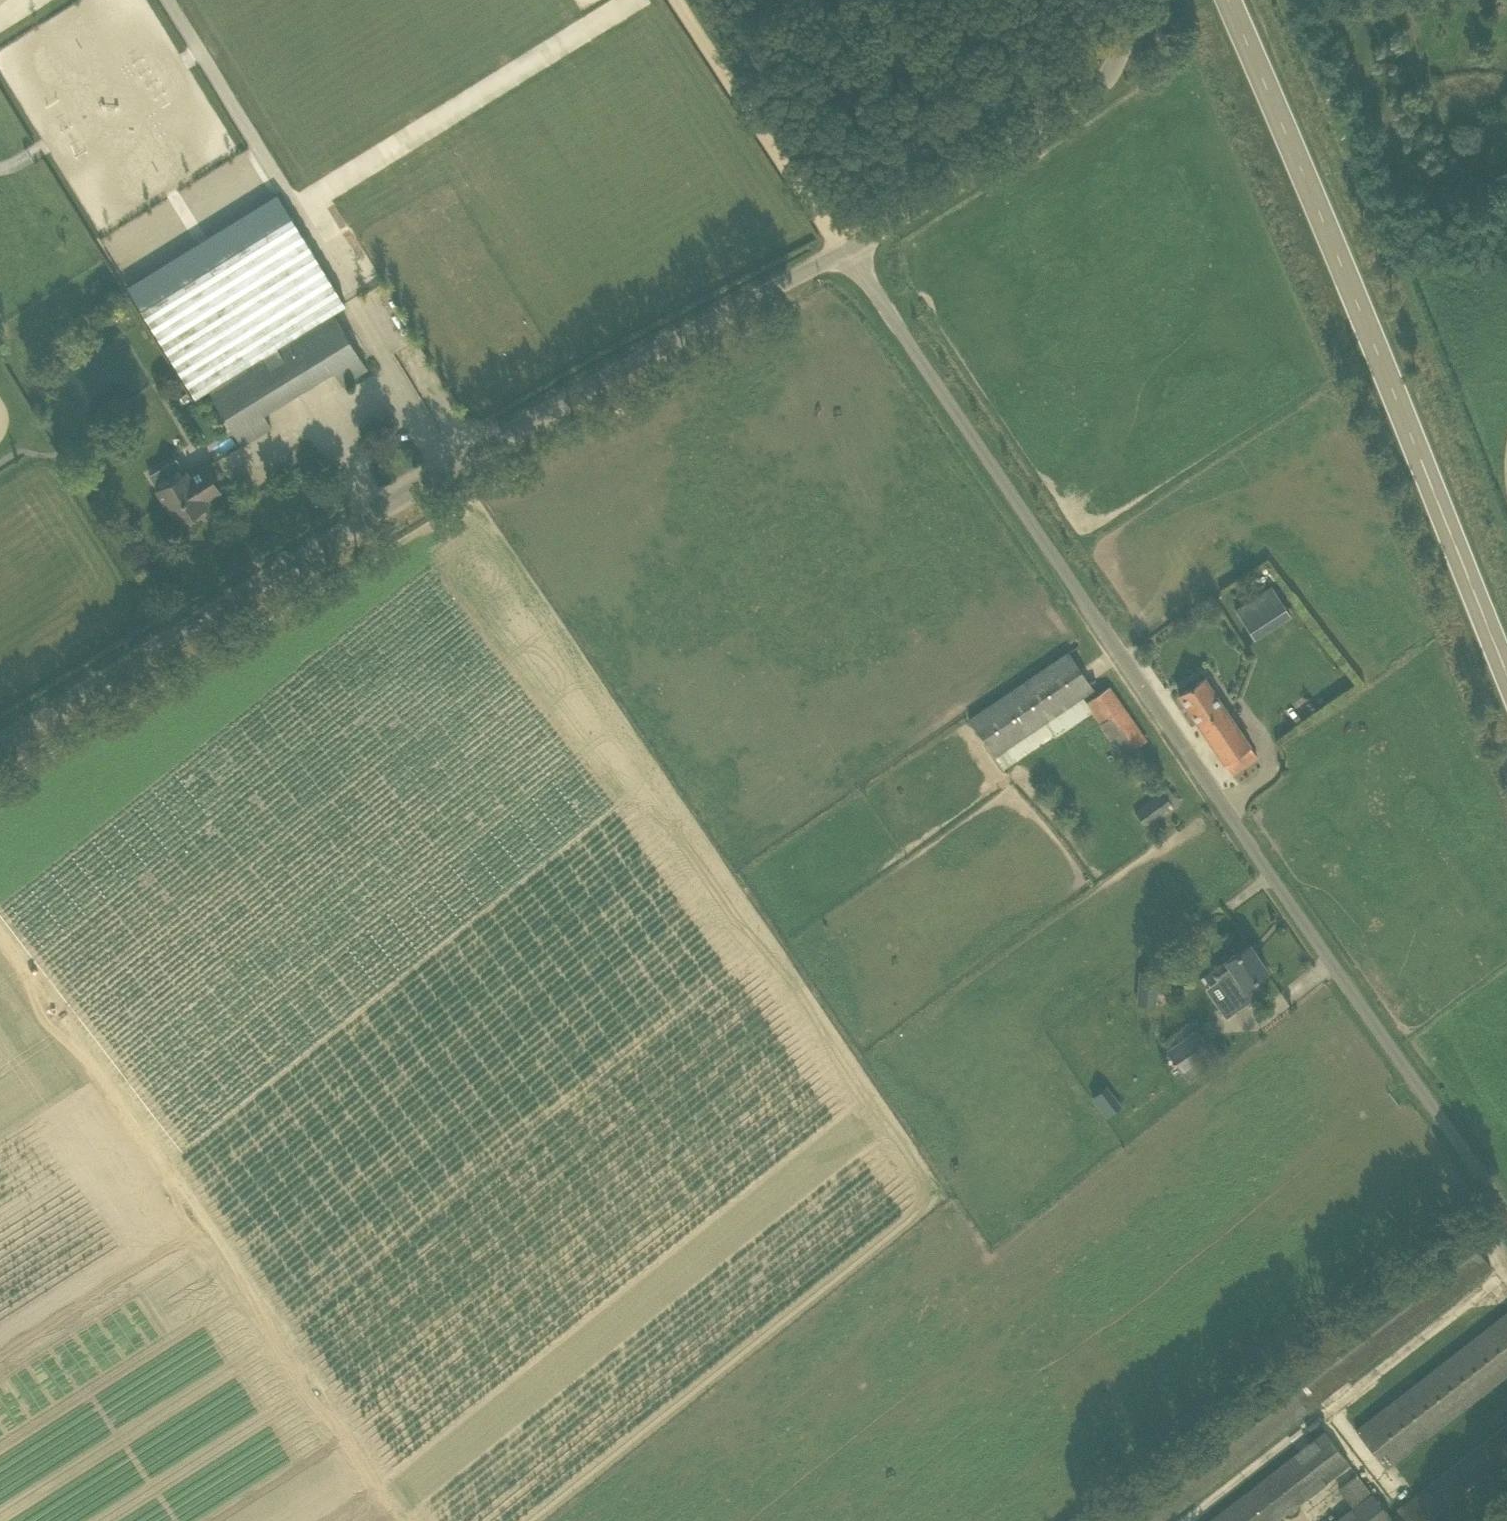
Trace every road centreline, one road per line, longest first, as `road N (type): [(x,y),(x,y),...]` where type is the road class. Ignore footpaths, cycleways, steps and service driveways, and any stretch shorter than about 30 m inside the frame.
road 1 (unclassified): [(1506,1195),(845,249)]
road 2 (unclassified): [(0,743),(528,417),(845,249)]
road 3 (primary): [(1506,658),(1228,0)]
road 4 (unclassified): [(845,249),(1104,90),(1134,0)]
road 5 (track): [(685,0),(845,249)]

